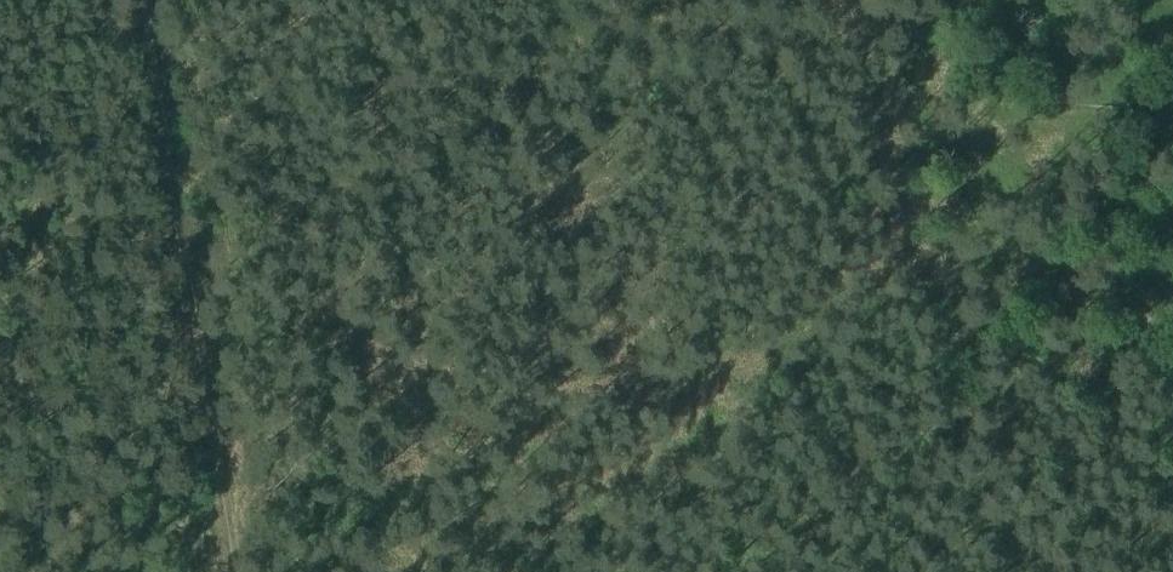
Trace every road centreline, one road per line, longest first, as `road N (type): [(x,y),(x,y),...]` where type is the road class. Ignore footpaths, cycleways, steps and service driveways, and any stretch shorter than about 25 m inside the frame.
road 1 (track): [(126,0),(220,571)]

